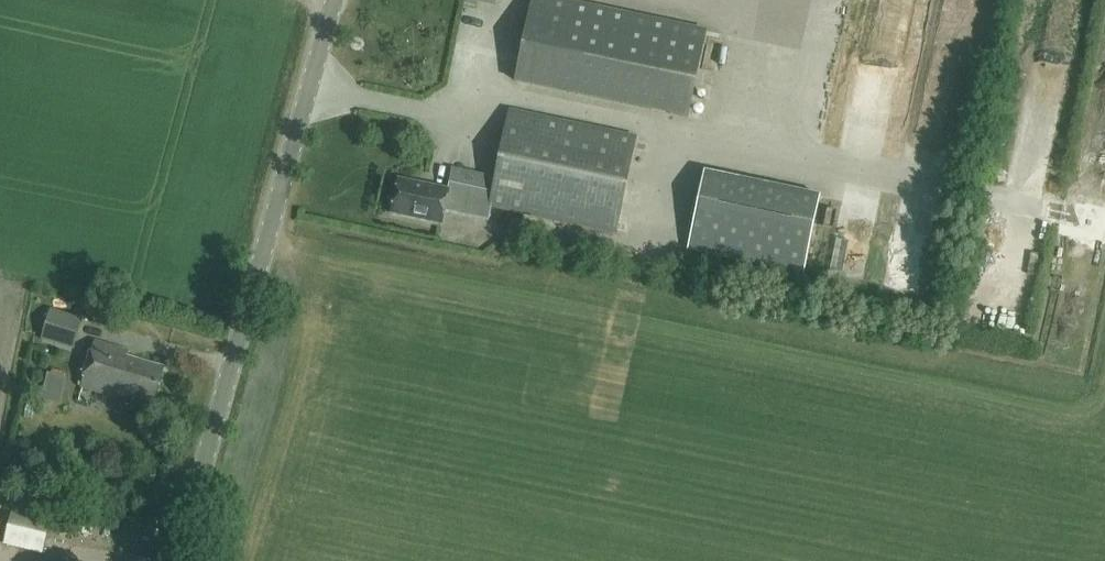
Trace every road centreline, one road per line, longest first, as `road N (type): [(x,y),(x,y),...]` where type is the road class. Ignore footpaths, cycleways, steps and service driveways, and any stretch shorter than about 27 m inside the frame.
road 1 (tertiary): [(175,560),(334,0)]

